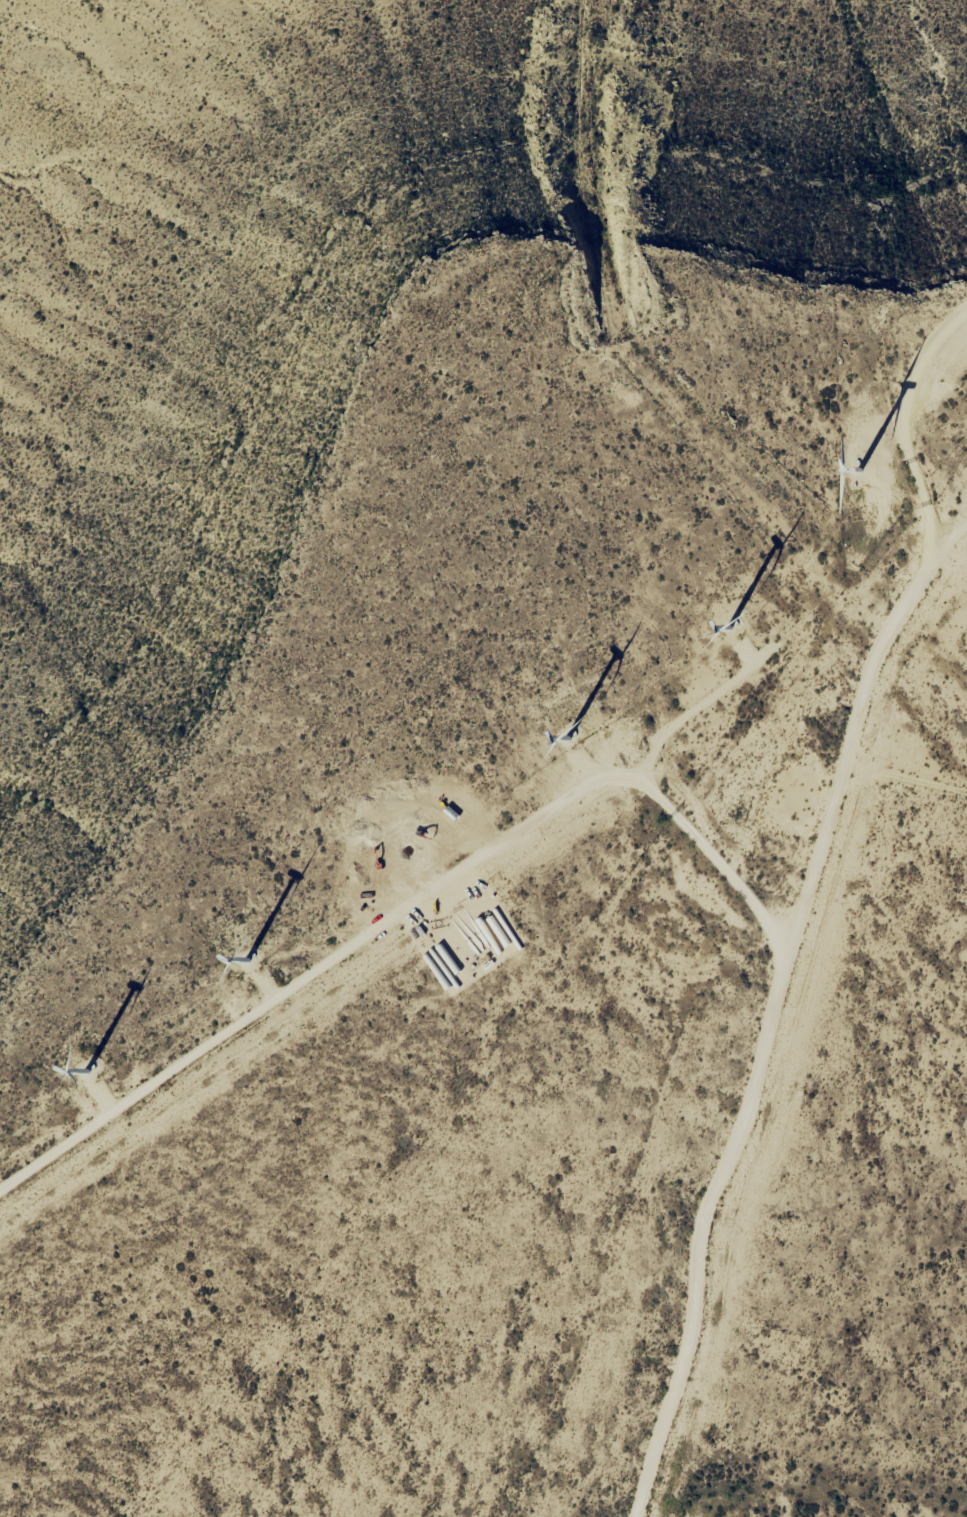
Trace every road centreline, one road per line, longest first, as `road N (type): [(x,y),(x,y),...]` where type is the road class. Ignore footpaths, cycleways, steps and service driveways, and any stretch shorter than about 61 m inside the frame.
road 1 (track): [(648,1516),(697,1343),(677,1278),(791,1014),(800,950),(929,561),(934,407),(966,327)]

